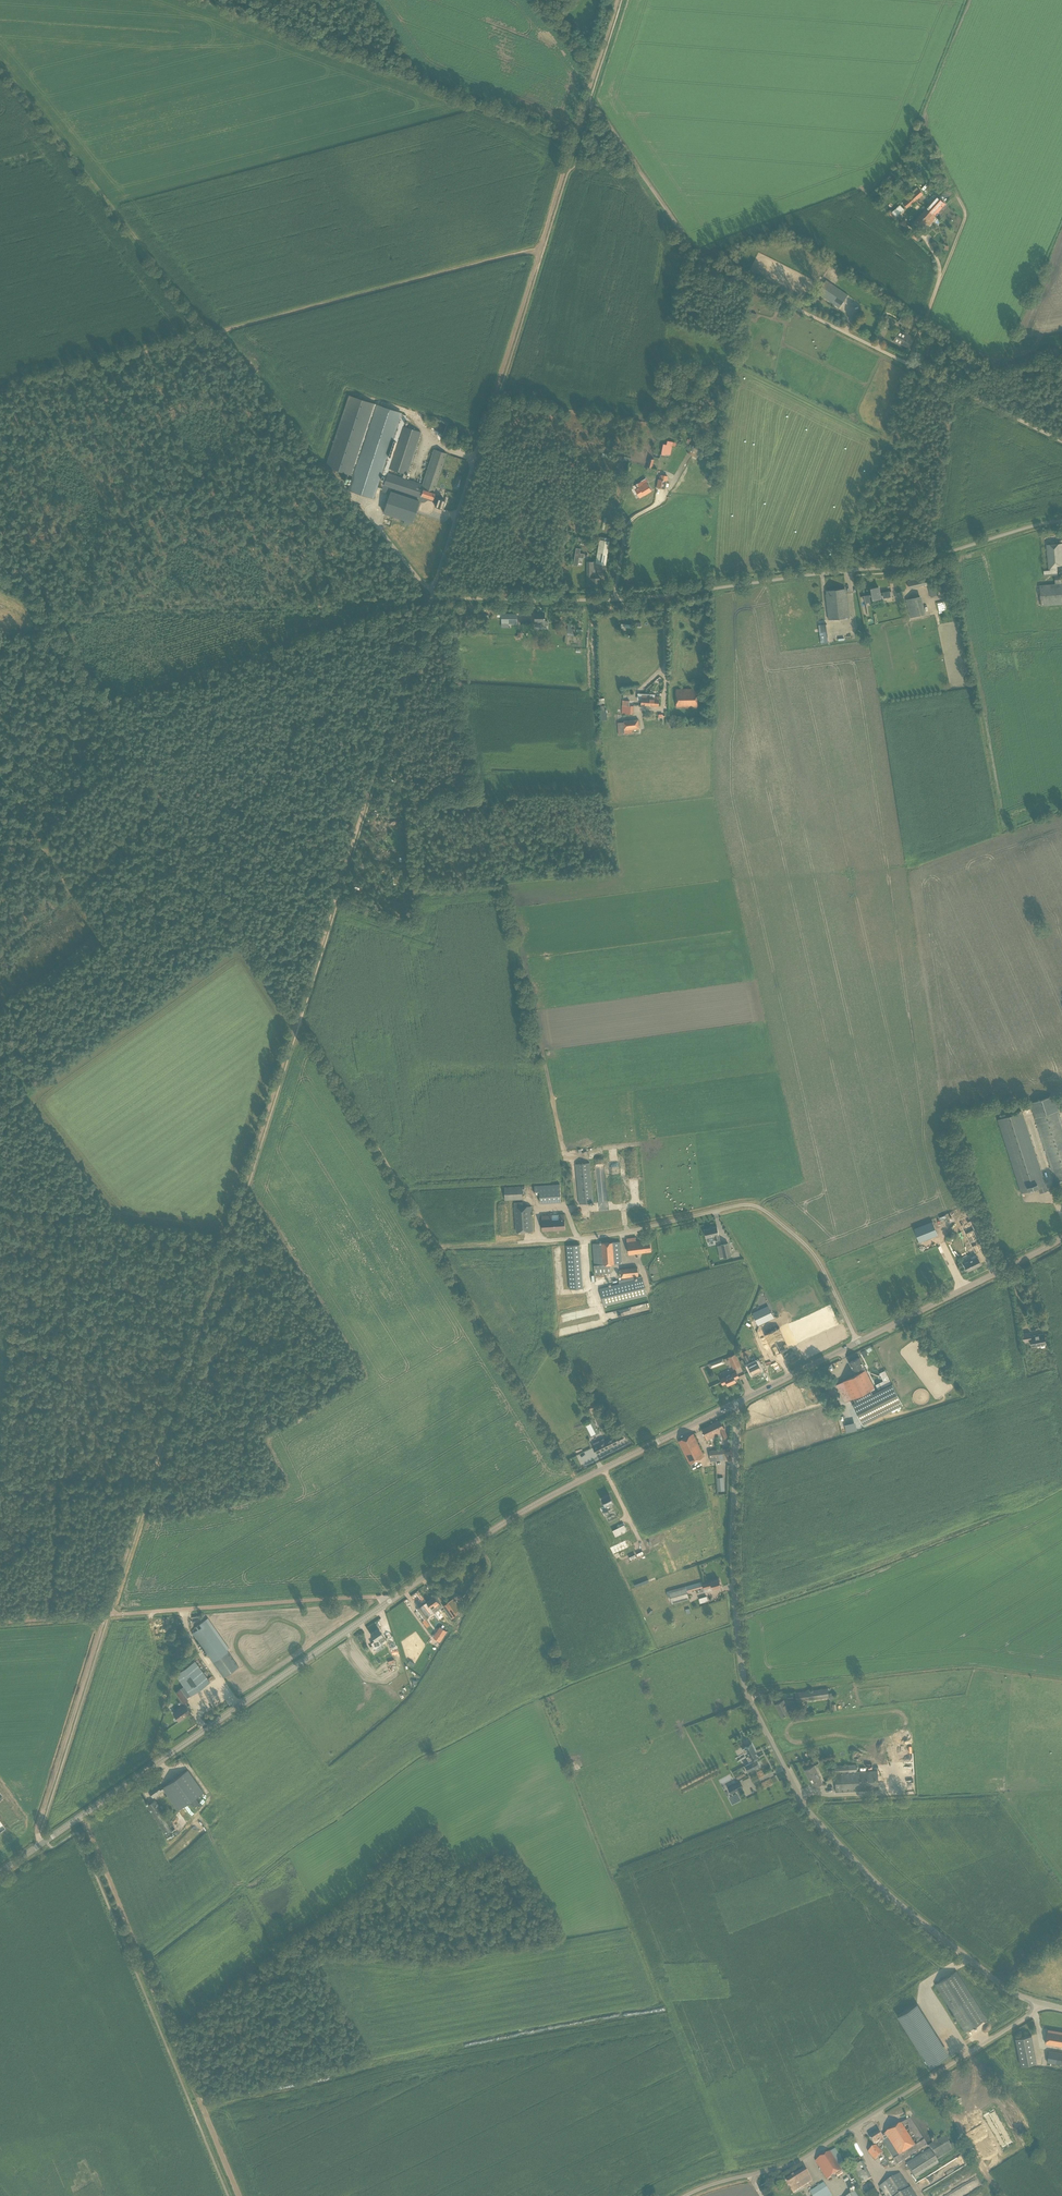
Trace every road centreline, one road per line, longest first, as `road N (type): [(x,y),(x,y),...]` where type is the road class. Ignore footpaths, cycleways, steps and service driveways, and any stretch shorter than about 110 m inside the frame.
road 1 (track): [(37,1833),(429,604)]
road 2 (tertiary): [(0,1873),(495,1529),(735,1403)]
road 3 (unclassified): [(1041,2003),(996,1981),(878,1886),(805,1807),(751,1703),(732,1561),(735,1403)]
road 4 (unclassified): [(431,598),(651,597),(906,565),(1061,521)]
road 5 (track): [(245,942),(578,1482)]
road 6 (track): [(0,391),(544,249)]
road 7 (track): [(478,447),(618,0)]
road 8 (unclassified): [(858,1342),(814,1254),(753,1205),(600,1236),(516,1243)]
road 9 (track): [(81,1816),(239,2195)]
road 10 (unclassified): [(685,2195),(796,2163),(1041,2003)]
road 11 (track): [(105,700),(1,775),(72,893),(0,957)]
road 12 (track): [(0,63),(207,336)]
road 13 (track): [(429,604),(105,700)]
road 14 (track): [(0,1204),(76,1214),(69,1334),(196,1350)]
road 15 (track): [(748,1695),(971,1667),(1061,1679)]
road 16 (track): [(795,308),(698,256),(590,103)]
road 17 (track): [(144,1000),(72,893),(164,800)]
road 18 (tertiary): [(858,1342),(1061,1238)]
road 19 (track): [(604,784),(592,600)]
road 20 (unclassified): [(1061,441),(907,363)]
road 21 (unclassified): [(431,598),(478,447)]
road 22 (tertiary): [(735,1403),(858,1342)]
road 23 (unclassified): [(907,363),(941,277),(929,242)]
road 24 (unclassified): [(907,363),(795,308)]
road 25 (track): [(1061,359),(944,382)]

